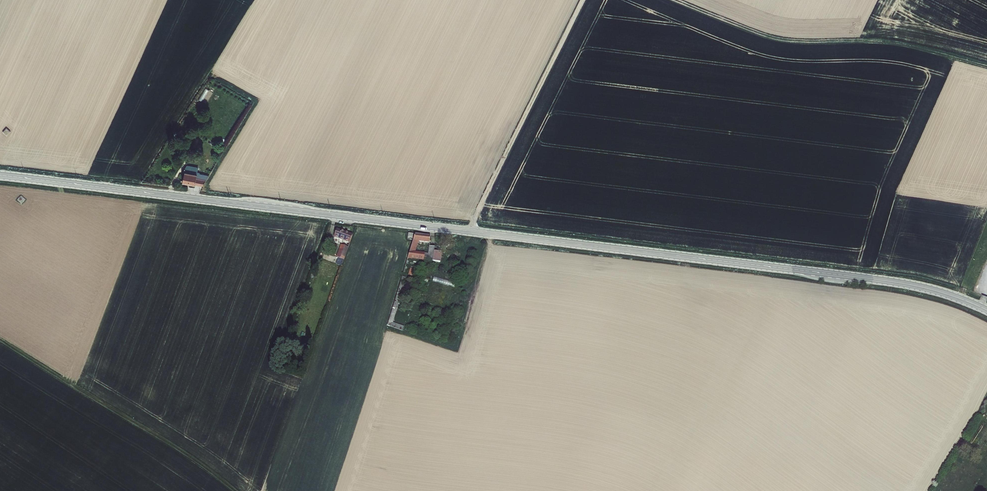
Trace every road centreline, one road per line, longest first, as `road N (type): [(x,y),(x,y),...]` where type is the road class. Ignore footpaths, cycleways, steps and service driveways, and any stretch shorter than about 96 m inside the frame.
road 1 (secondary): [(0,175),(878,280),(986,310)]
road 2 (track): [(986,66),(882,42),(781,41),(674,0)]
road 3 (track): [(0,339),(236,490)]
road 4 (track): [(469,231),(584,0)]

